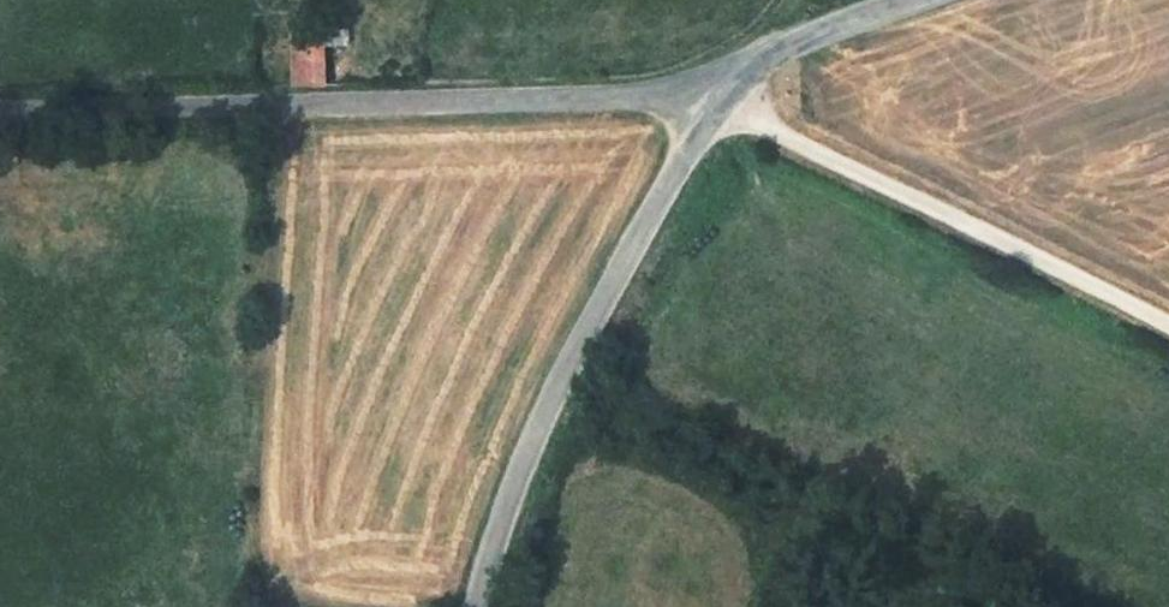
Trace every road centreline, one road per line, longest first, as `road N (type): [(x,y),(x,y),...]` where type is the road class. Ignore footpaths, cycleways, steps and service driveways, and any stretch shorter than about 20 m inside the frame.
road 1 (unclassified): [(710,82),(628,95),(0,110)]
road 2 (unclassified): [(710,82),(685,147),(535,429),(473,606)]
road 3 (track): [(1168,332),(959,217),(761,128),(710,82)]
road 4 (unclassified): [(939,0),(710,82)]

